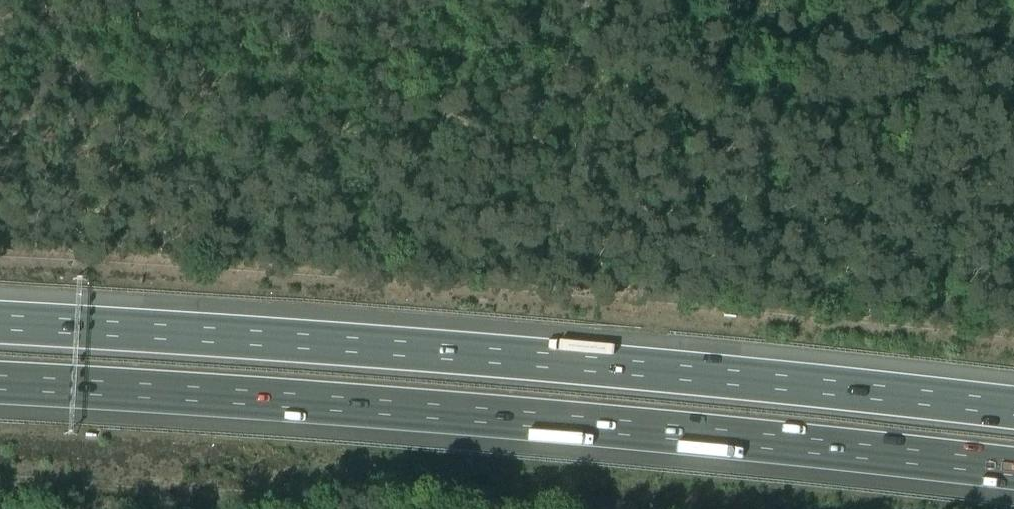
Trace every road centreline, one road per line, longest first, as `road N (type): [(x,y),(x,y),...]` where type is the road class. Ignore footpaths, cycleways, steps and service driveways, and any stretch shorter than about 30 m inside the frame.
road 1 (track): [(0,20),(32,14),(72,36),(234,55),(306,92),(355,63),(489,66),(558,49),(628,58),(695,85),(1013,108)]
road 2 (motorway): [(1013,410),(729,378),(0,324)]
road 3 (motorway): [(0,383),(712,437),(1013,469)]

